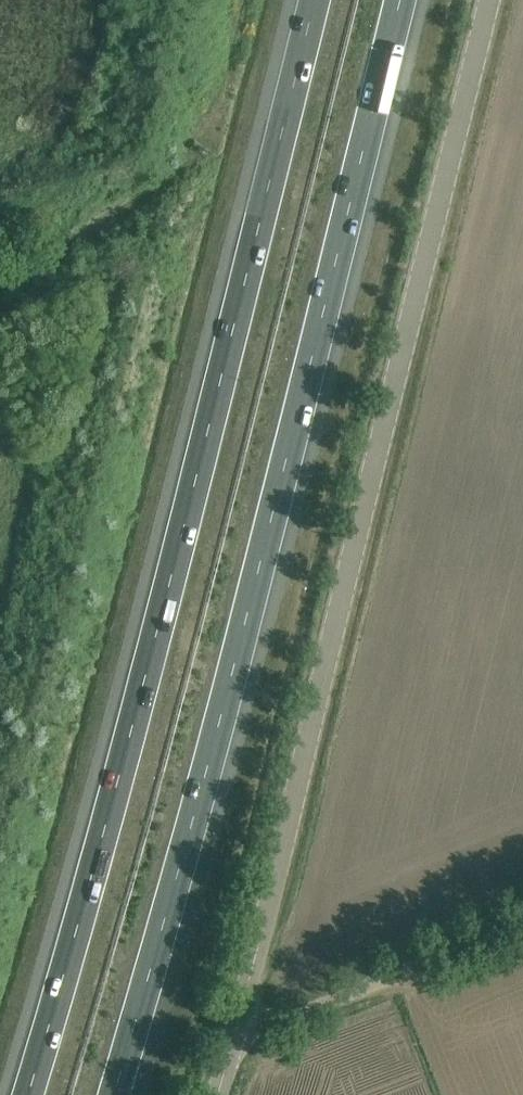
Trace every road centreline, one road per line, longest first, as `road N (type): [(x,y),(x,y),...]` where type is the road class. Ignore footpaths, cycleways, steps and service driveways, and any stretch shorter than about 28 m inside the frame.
road 1 (motorway): [(305,0),(150,620),(14,1094)]
road 2 (motorway): [(107,1094),(398,0)]
road 3 (unclassified): [(242,1014),(488,0)]
road 4 (unclassified): [(242,1014),(274,1021),(522,920)]
road 5 (track): [(0,266),(68,229),(181,137)]

